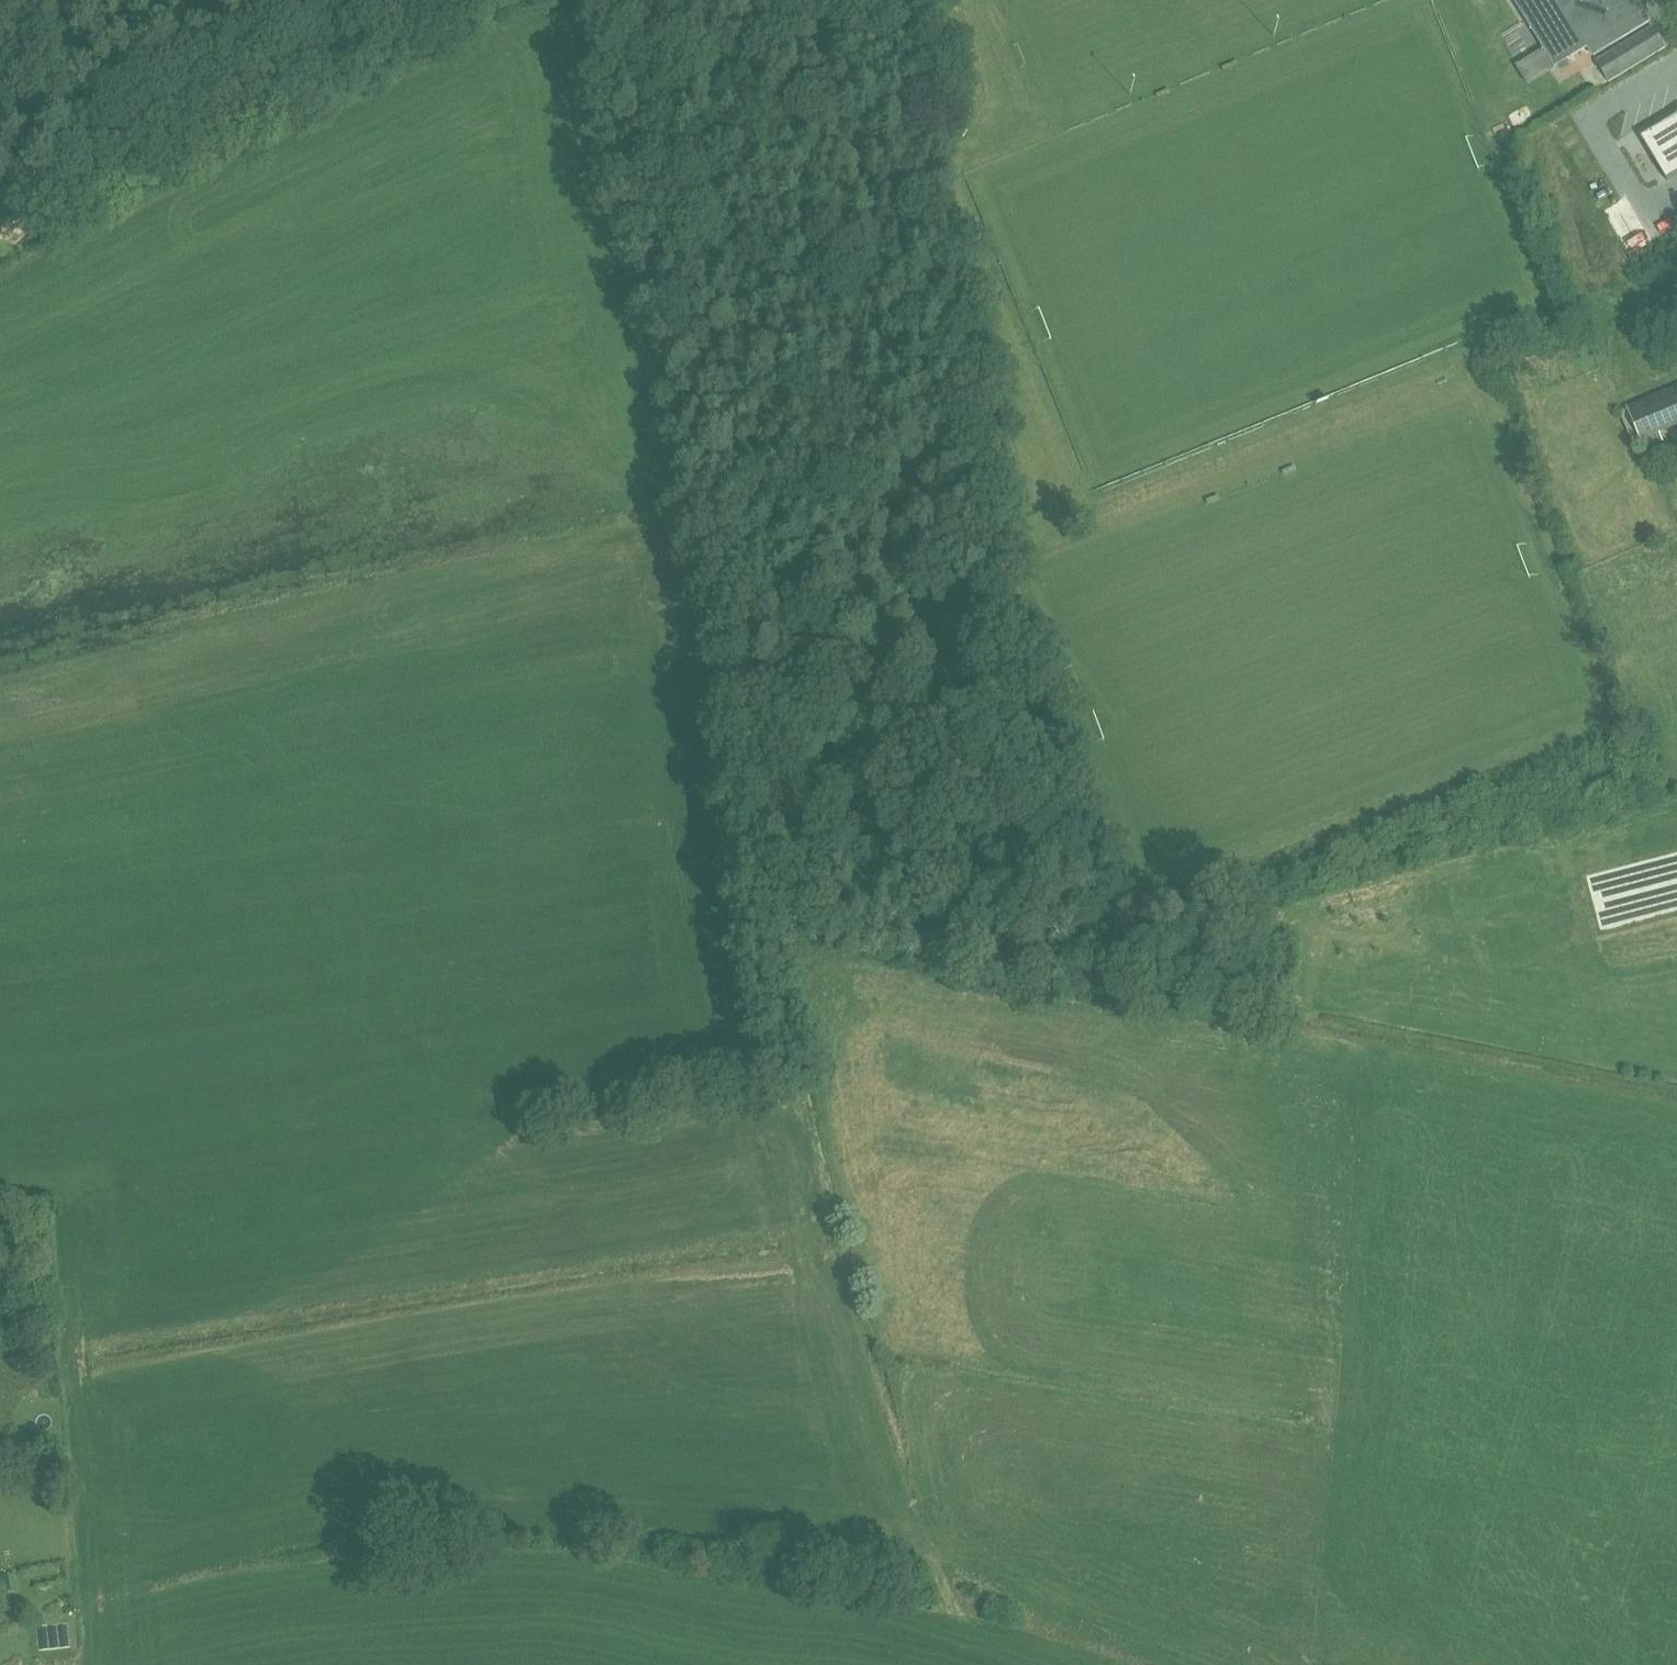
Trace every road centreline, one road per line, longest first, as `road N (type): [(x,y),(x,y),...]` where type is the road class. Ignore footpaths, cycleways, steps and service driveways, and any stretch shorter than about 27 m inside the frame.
road 1 (track): [(0,229),(452,0)]

